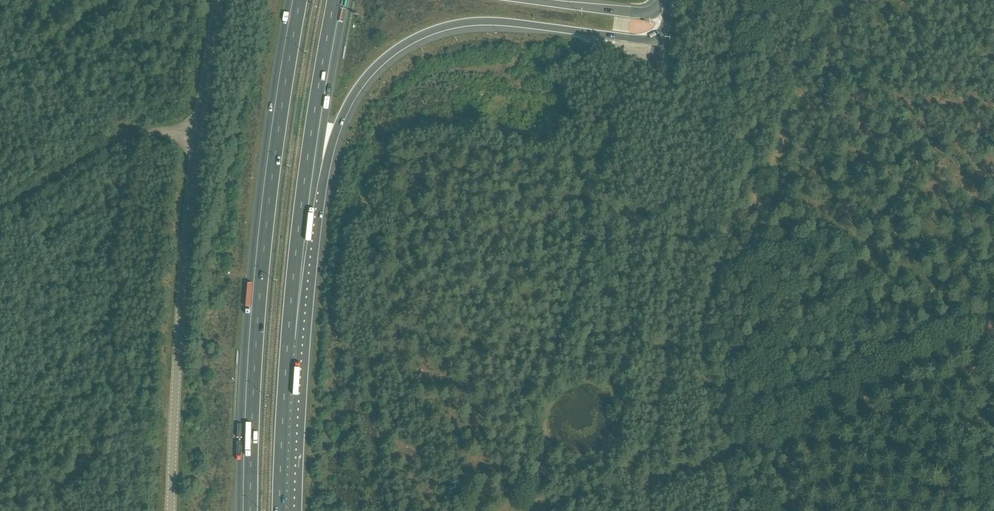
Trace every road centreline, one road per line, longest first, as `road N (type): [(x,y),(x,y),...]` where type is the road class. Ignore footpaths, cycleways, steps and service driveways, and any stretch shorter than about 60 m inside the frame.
road 1 (motorway): [(290,362),(337,128),(353,94),(387,56),(466,22),(651,40)]
road 2 (motorway): [(297,0),(263,230),(246,510)]
road 3 (tertiary): [(171,510),(182,289),(219,0)]
road 4 (motorway): [(290,362),(305,202),(338,0)]
road 5 (track): [(0,207),(128,132),(199,131)]
road 6 (motorway): [(286,510),(290,362)]
road 7 (motorway): [(661,0),(639,13),(531,0)]

